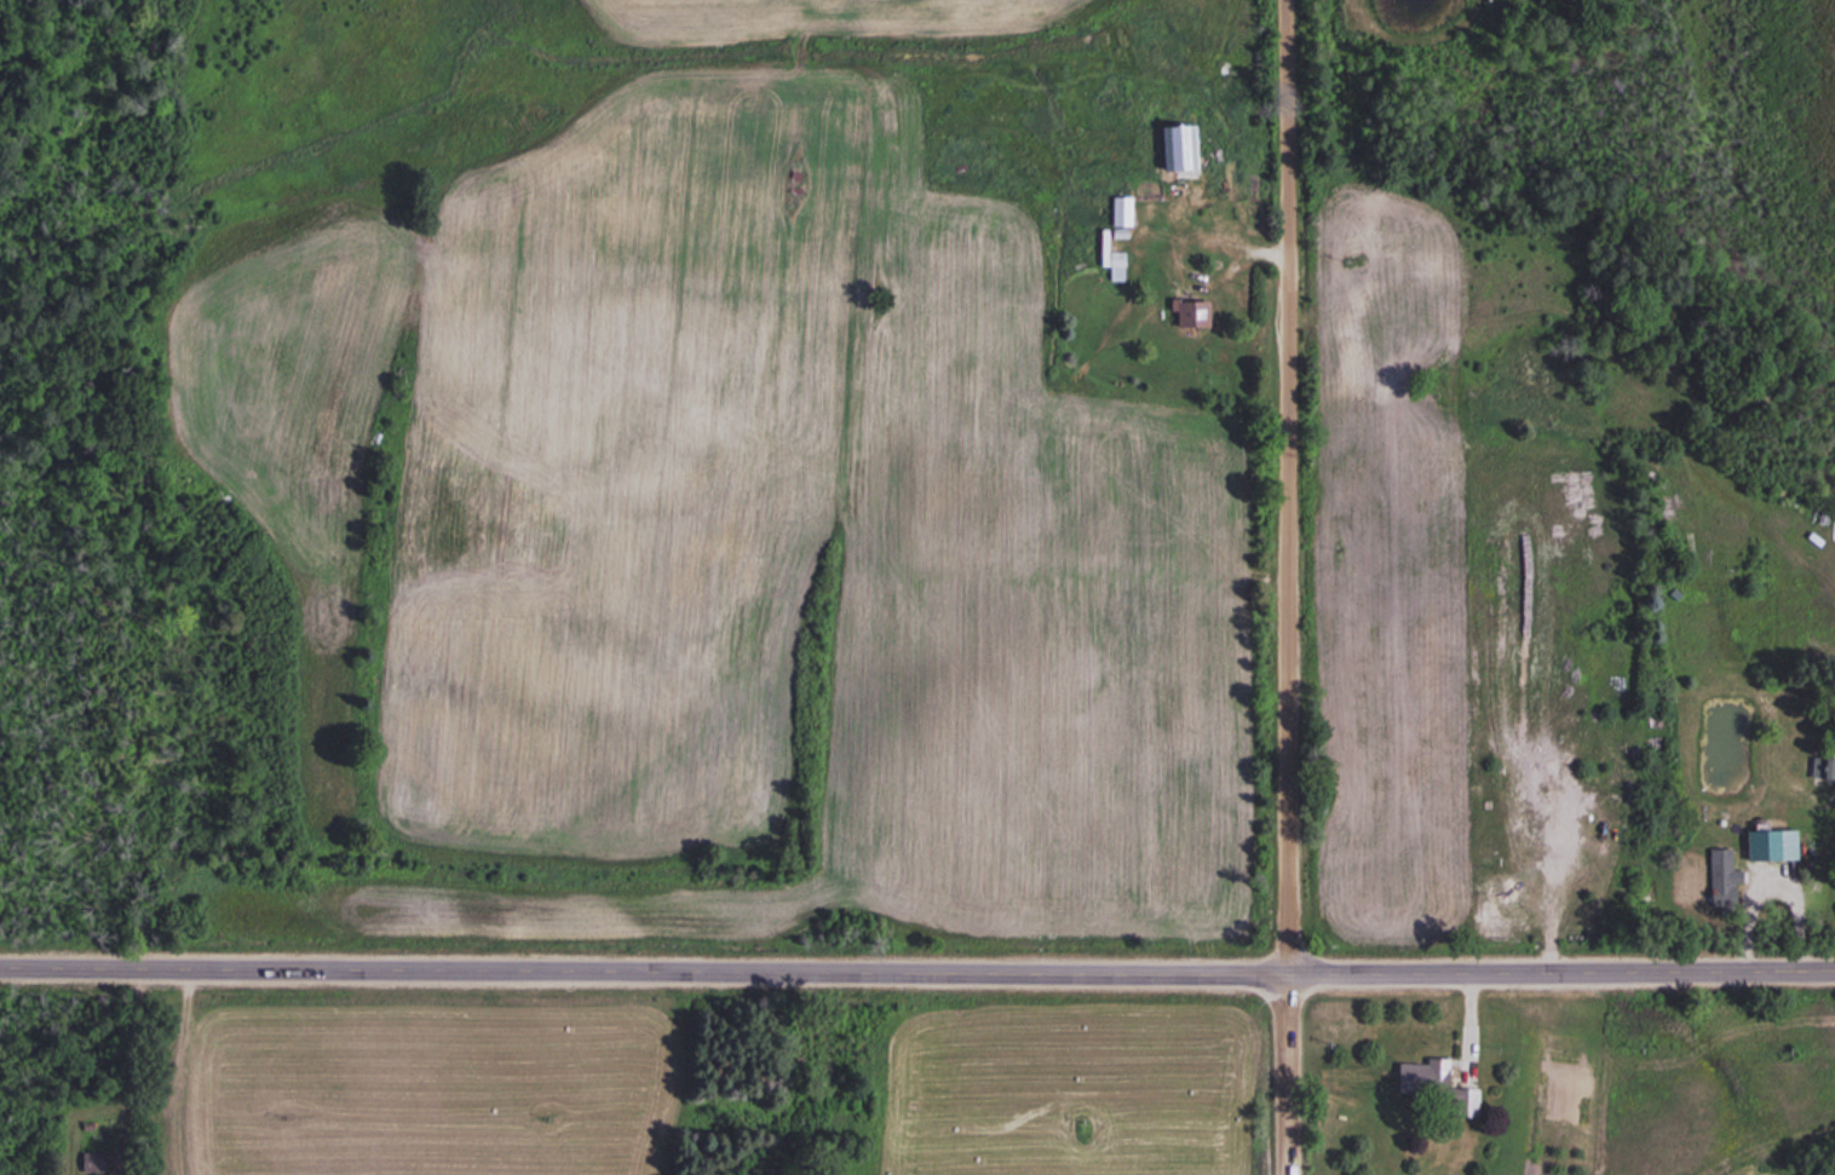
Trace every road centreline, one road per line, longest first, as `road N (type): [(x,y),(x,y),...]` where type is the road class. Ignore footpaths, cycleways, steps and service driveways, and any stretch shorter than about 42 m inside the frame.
road 1 (tertiary): [(1834,969),(0,964)]
road 2 (residential): [(1293,1174),(1286,0)]

